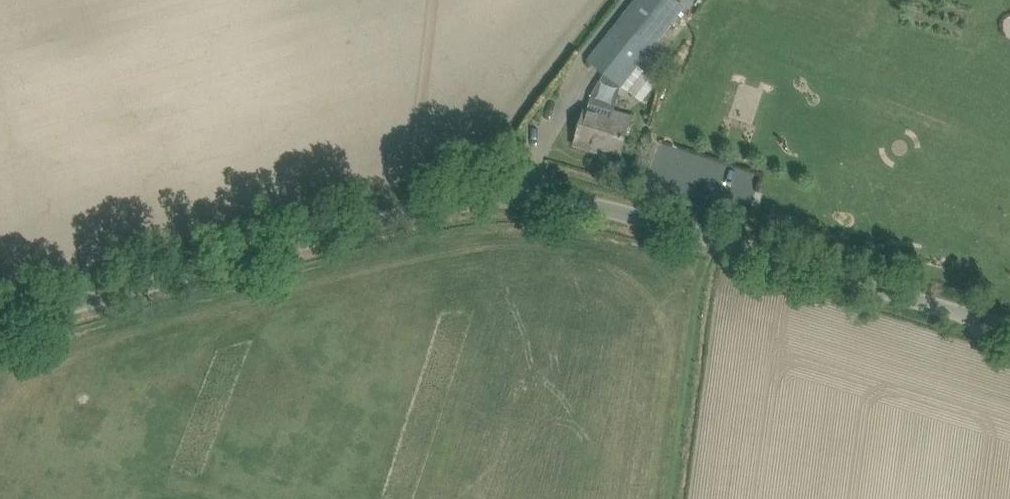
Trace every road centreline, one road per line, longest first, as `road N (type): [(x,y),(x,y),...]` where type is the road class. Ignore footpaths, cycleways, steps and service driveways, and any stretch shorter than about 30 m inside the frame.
road 1 (unclassified): [(0,327),(464,201),(558,200),(632,214),(1009,329)]

